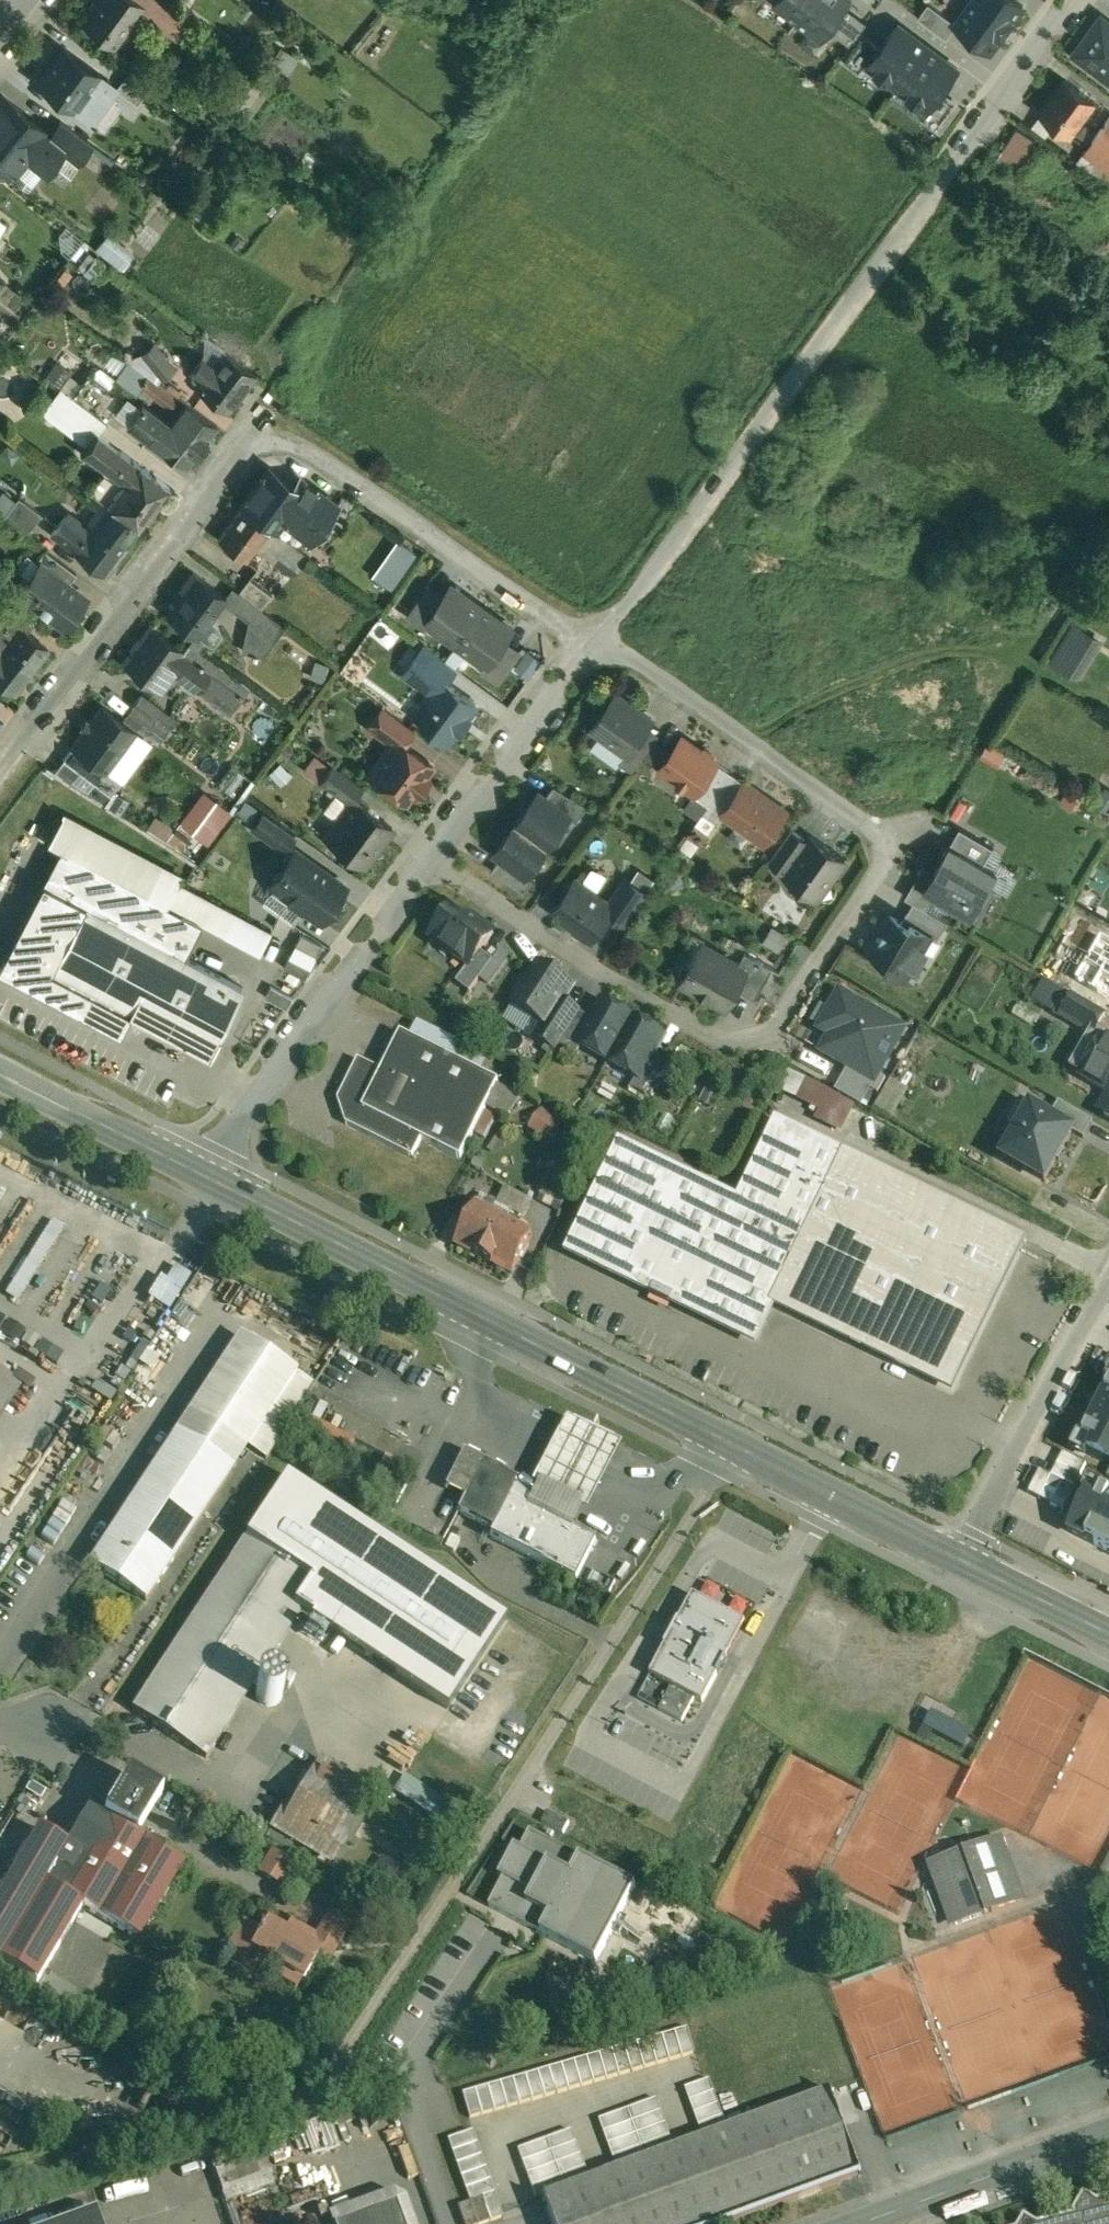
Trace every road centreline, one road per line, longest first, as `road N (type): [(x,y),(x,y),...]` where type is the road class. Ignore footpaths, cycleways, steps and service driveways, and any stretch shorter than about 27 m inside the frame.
road 1 (residential): [(588,645),(629,656),(865,818),(883,842),(876,873),(777,1020),(740,1040),(714,1036),(428,861)]
road 2 (residential): [(0,764),(266,408),(588,645)]
road 3 (residential): [(588,645),(947,173)]
road 4 (secondary): [(209,1178),(735,1444)]
road 5 (residential): [(507,1802),(735,1444)]
road 6 (residential): [(209,1178),(236,1126),(428,861)]
road 7 (residential): [(428,861),(588,645)]
road 8 (residential): [(861,2223),(1108,2131)]
road 9 (residential): [(960,1558),(1084,1326)]
road 10 (secondary): [(735,1444),(960,1558)]
road 11 (residential): [(947,173),(1078,0)]
road 12 (secondary): [(960,1558),(1108,1632)]
road 13 (secondary): [(92,1119),(209,1178)]

